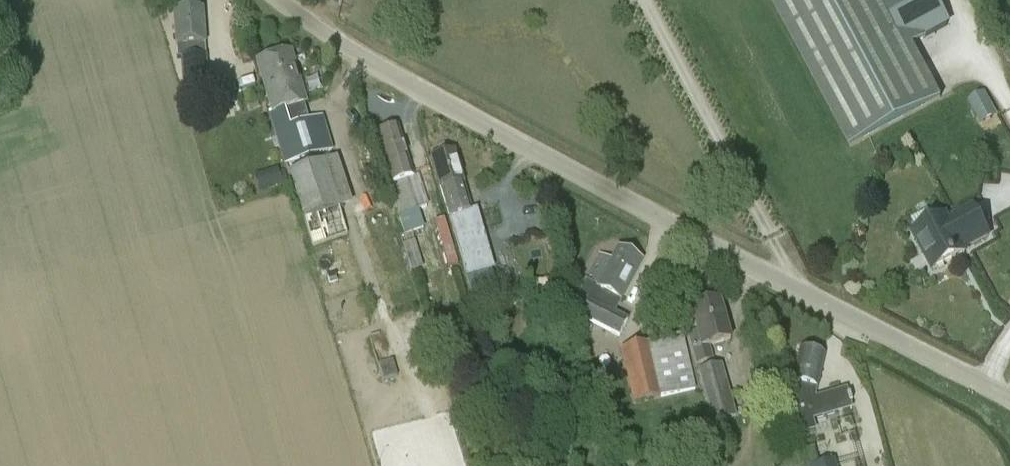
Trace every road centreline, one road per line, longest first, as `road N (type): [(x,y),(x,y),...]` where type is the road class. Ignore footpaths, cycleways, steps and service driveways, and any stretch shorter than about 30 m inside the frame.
road 1 (unclassified): [(1009,398),(411,84),(286,0)]

